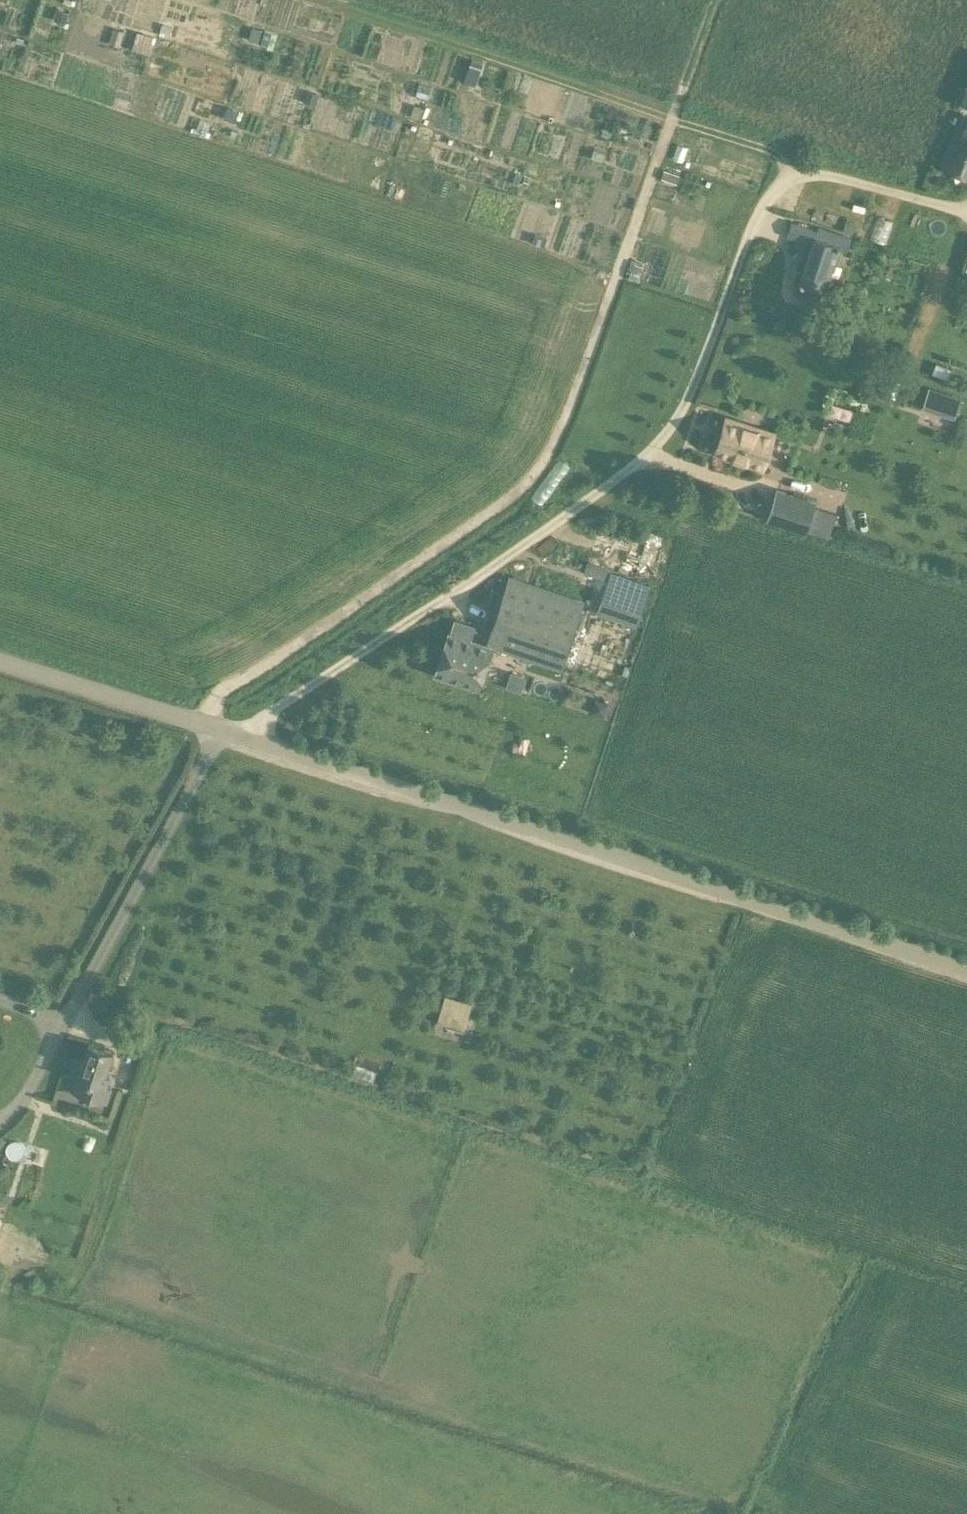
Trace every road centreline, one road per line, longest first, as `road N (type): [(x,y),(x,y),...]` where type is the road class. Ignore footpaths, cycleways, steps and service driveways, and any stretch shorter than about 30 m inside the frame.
road 1 (unclassified): [(966,971),(0,663)]
road 2 (track): [(202,726),(219,697),(506,511),(535,481),(675,115)]

